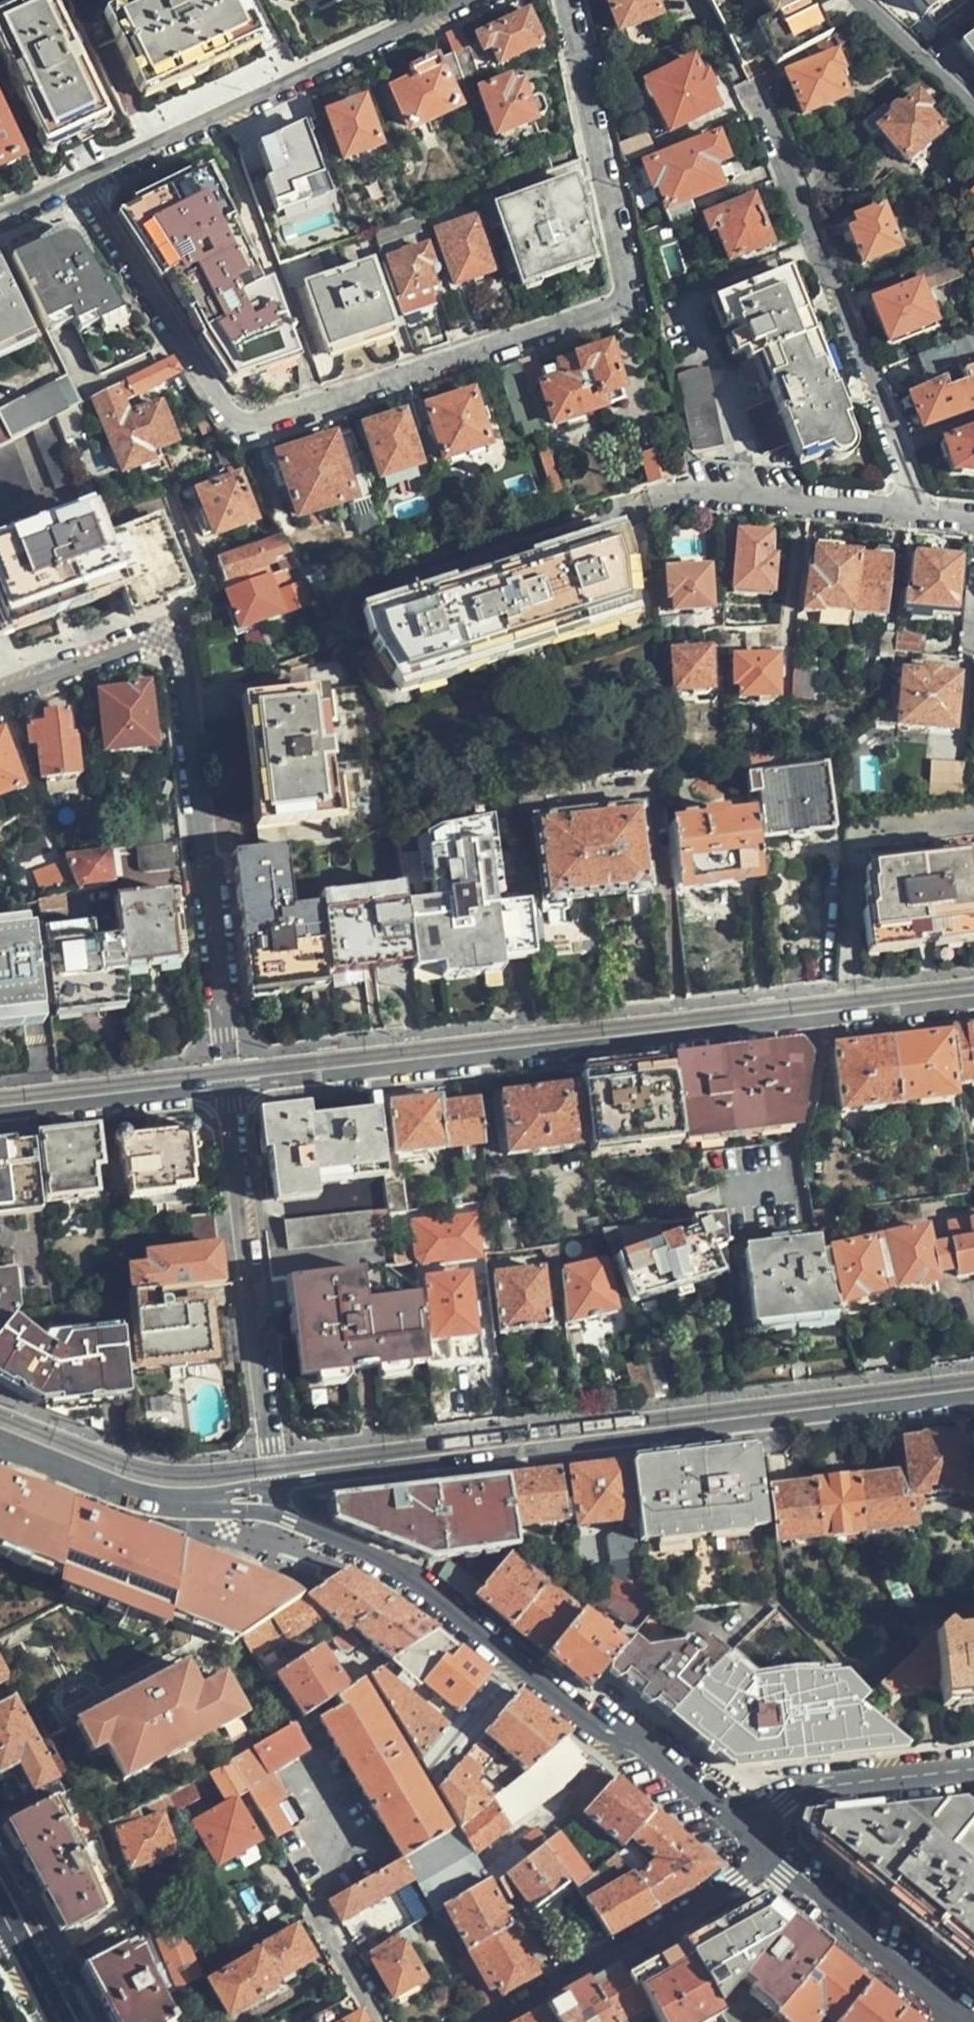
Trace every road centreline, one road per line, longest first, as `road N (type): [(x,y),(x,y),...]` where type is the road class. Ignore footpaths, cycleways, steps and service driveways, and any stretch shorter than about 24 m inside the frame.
road 1 (unclassified): [(75,182),(221,410),(241,422),(623,304),(626,287),(561,0)]
road 2 (secondary): [(973,1005),(227,1091)]
road 3 (secondary): [(273,1483),(973,1396)]
road 4 (residential): [(0,706),(187,641),(227,1091)]
road 5 (residential): [(277,1520),(397,1567),(741,1826)]
road 6 (residential): [(464,0),(75,182)]
road 7 (residential): [(227,1091),(273,1483)]
road 8 (unclassified): [(753,94),(894,450)]
road 9 (residential): [(764,1860),(490,2021)]
road 10 (unclassified): [(657,497),(680,491),(917,513)]
road 11 (residential): [(764,1860),(961,2021)]
road 12 (residential): [(741,1826),(784,1795),(973,1771)]
road 13 (secondary): [(227,1091),(0,1117)]
road 14 (unclassified): [(860,0),(973,104)]
road 15 (residential): [(127,1493),(177,1510),(277,1520)]
road 16 (secondary): [(127,1493),(273,1483)]
road 17 (residential): [(380,2021),(313,1899)]
road 18 (secondary): [(0,1439),(127,1493)]
road 19 (primary): [(0,1912),(60,2021)]

